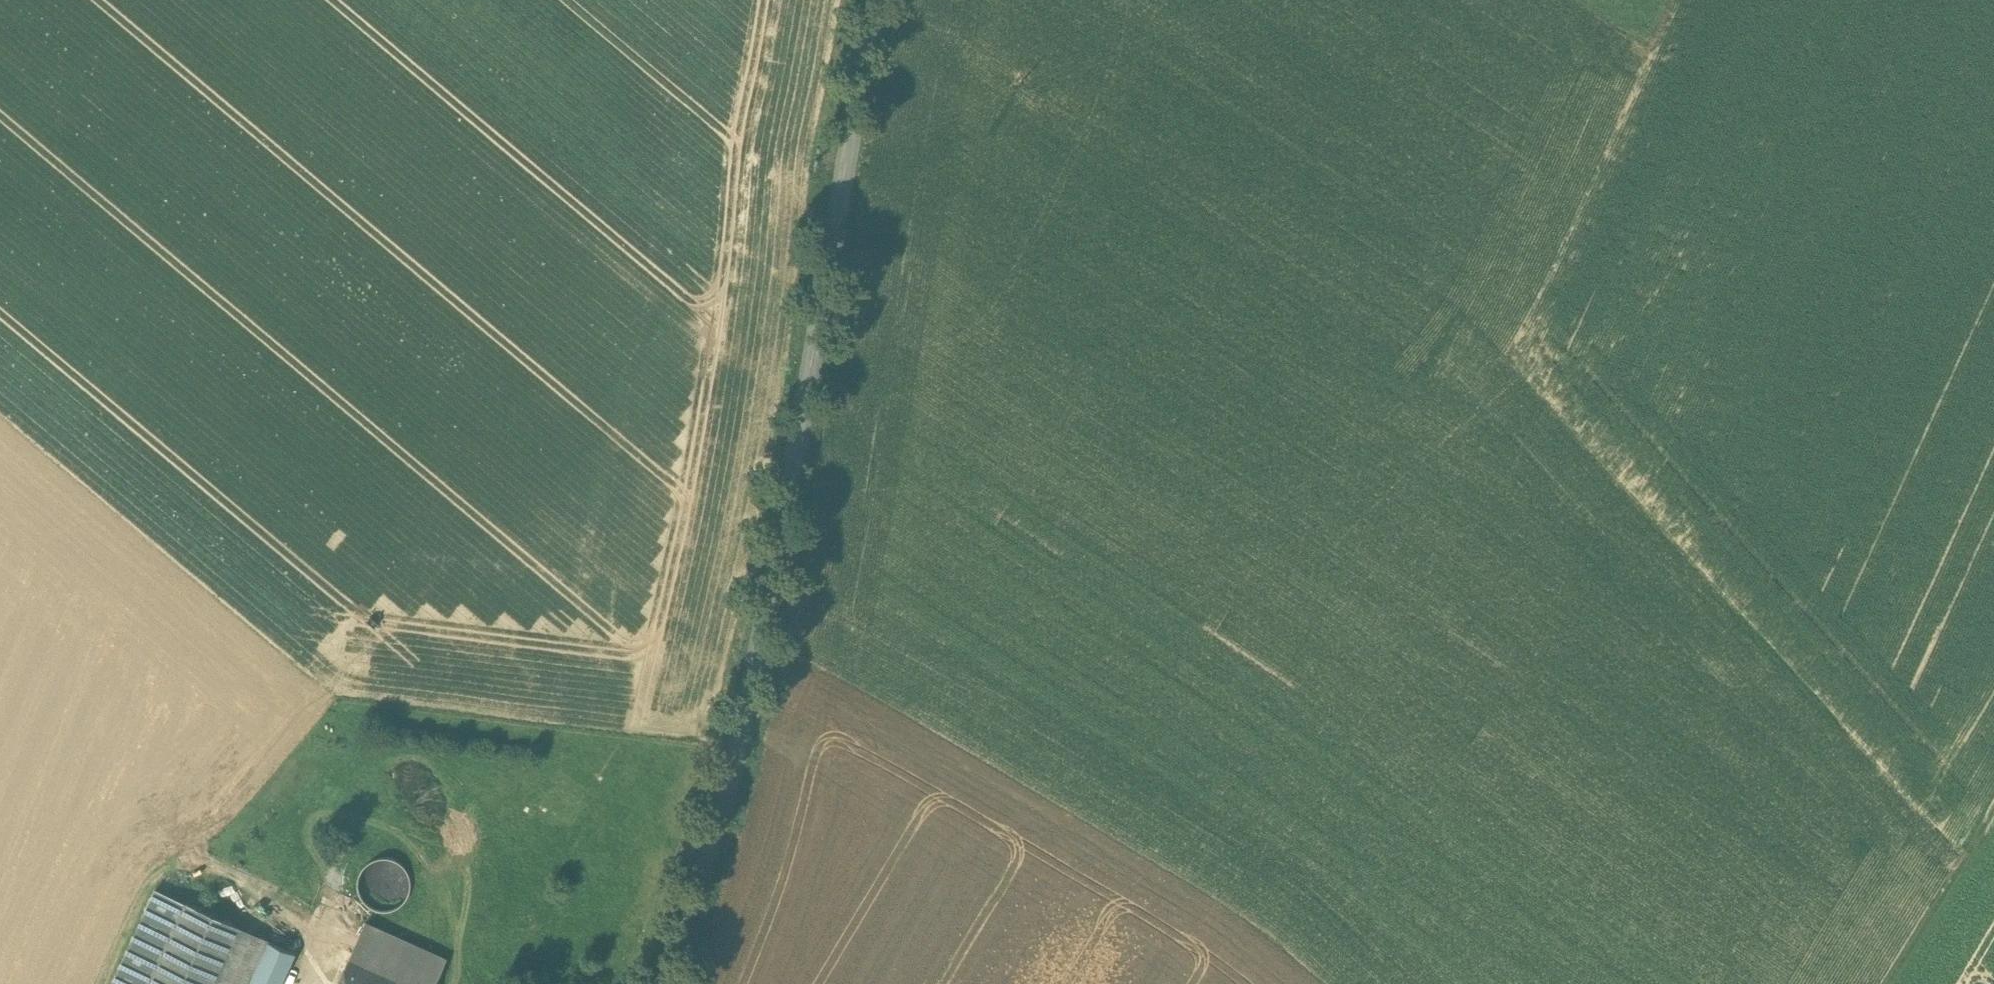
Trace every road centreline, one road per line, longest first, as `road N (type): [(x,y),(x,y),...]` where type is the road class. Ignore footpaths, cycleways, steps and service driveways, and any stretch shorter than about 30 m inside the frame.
road 1 (secondary): [(875,0),(742,739),(643,983)]
road 2 (track): [(1889,983),(1993,811)]

